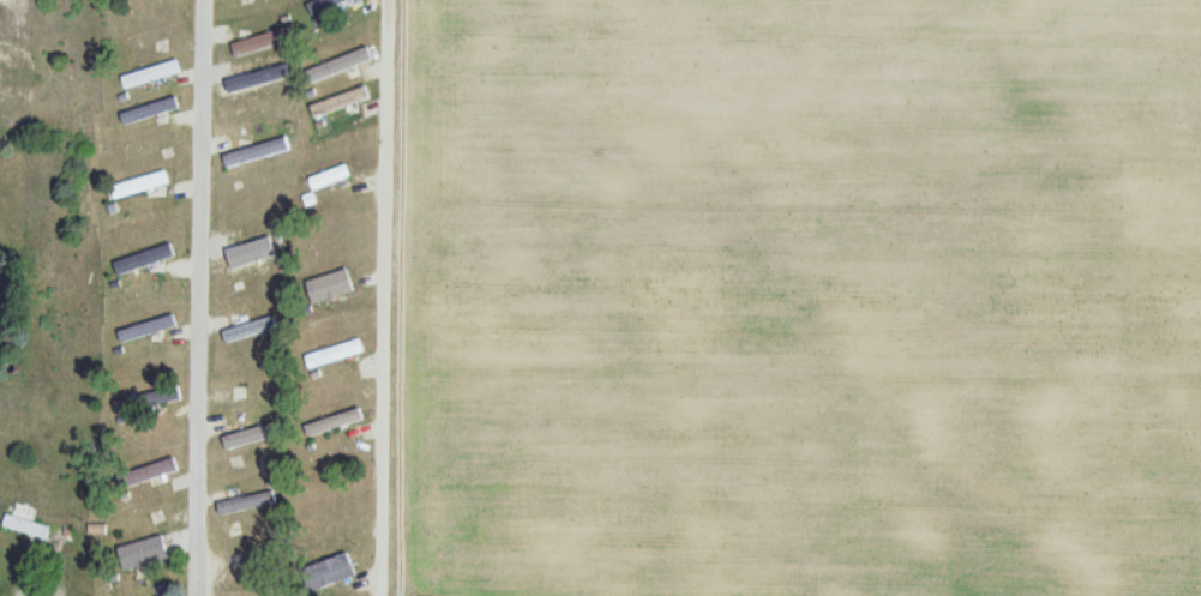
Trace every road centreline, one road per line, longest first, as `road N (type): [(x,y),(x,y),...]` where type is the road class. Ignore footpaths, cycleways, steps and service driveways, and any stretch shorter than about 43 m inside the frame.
road 1 (residential): [(196,595),(200,0)]
road 2 (residential): [(389,595),(389,0)]

